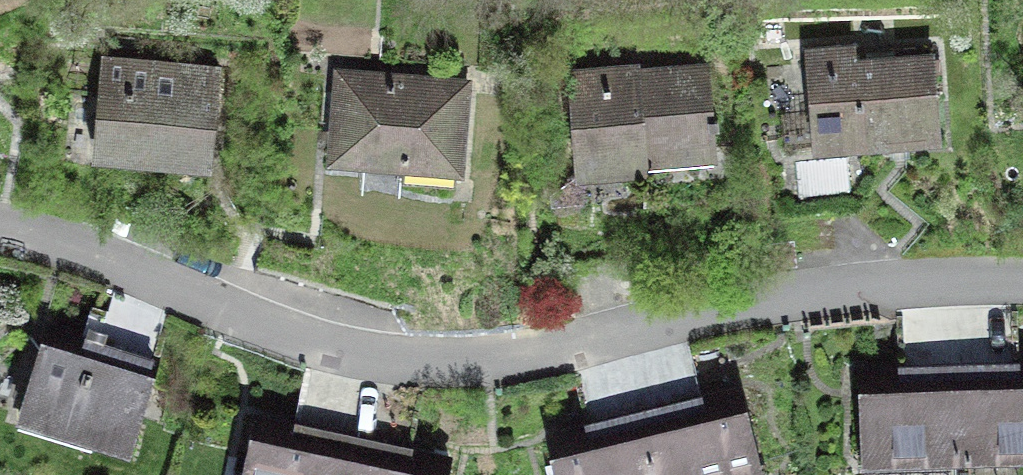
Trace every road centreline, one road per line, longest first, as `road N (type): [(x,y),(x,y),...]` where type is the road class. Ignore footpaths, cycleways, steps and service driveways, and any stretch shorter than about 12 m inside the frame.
road 1 (residential): [(1022,281),(853,285),(457,366),(364,359),(303,341),(158,274),(0,229)]

